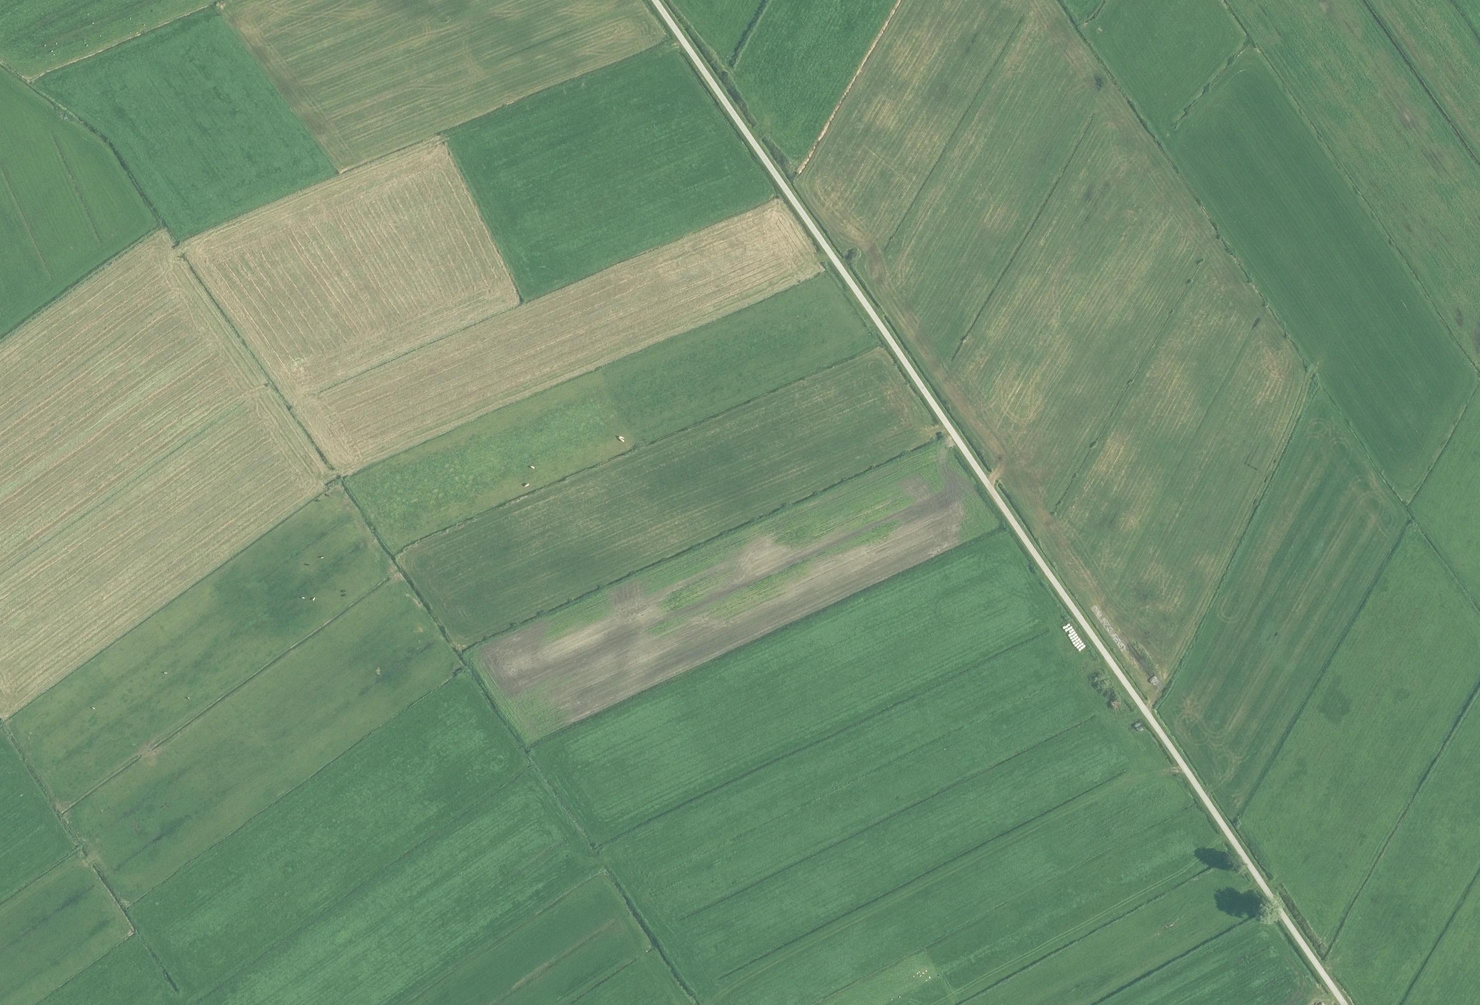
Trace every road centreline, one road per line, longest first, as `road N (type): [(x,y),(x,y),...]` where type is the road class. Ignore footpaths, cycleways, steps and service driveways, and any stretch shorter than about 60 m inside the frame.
road 1 (unclassified): [(1345,1004),(655,0)]

